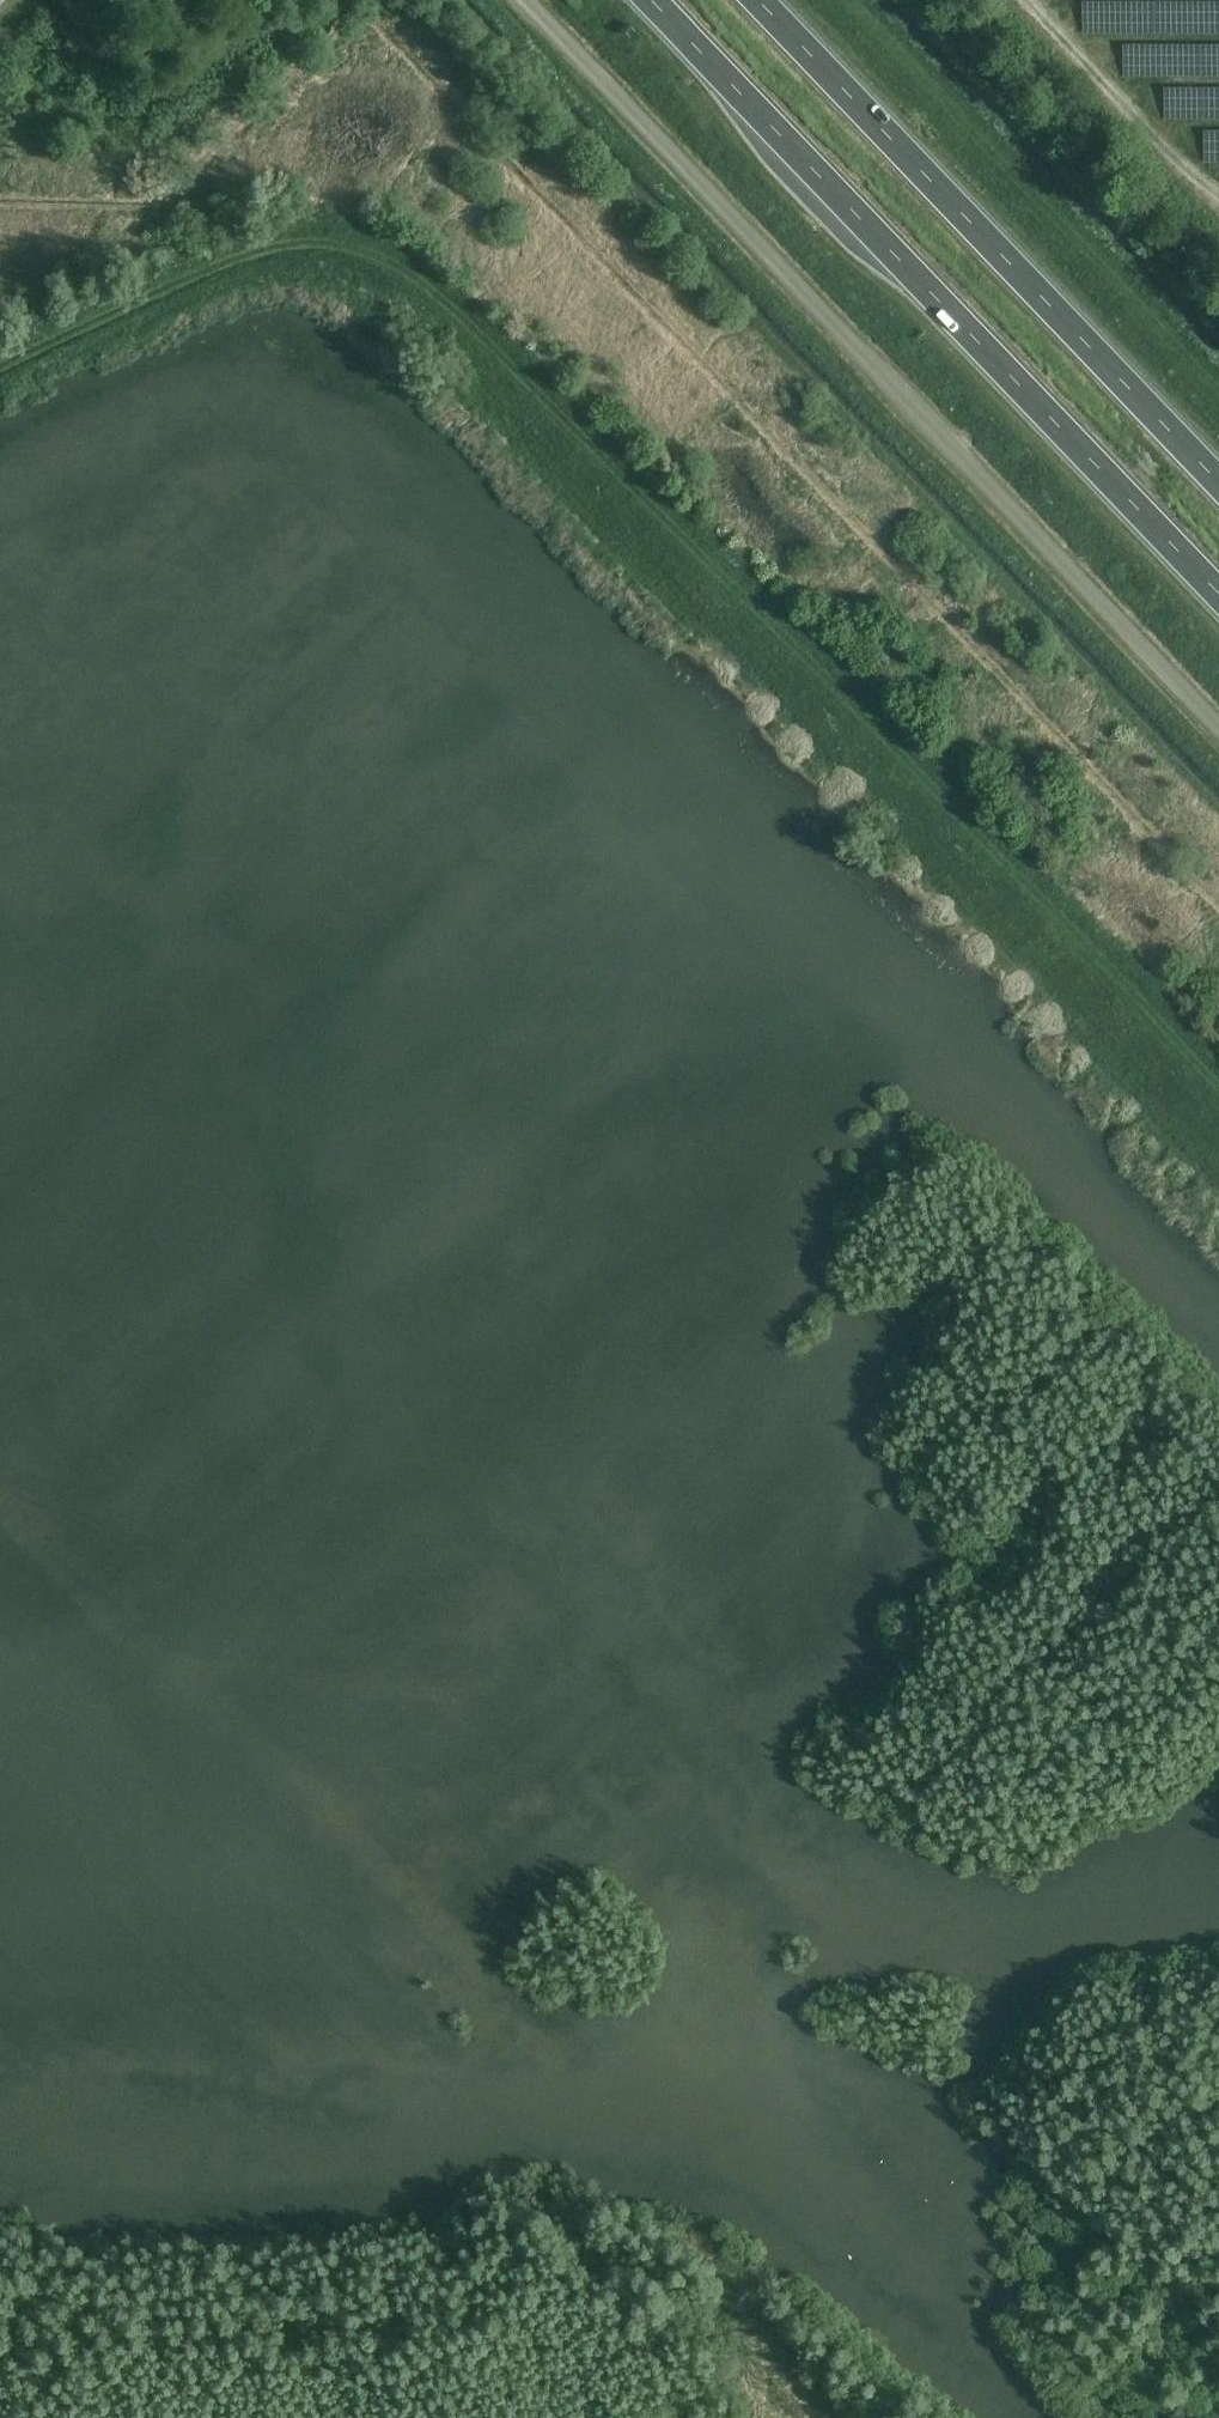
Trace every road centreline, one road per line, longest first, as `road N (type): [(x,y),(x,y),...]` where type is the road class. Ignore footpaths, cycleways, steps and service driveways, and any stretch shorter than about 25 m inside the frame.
road 1 (unclassified): [(1218,725),(528,0)]
road 2 (trunk): [(654,0),(1218,590)]
road 3 (trunk): [(1218,477),(762,0)]

